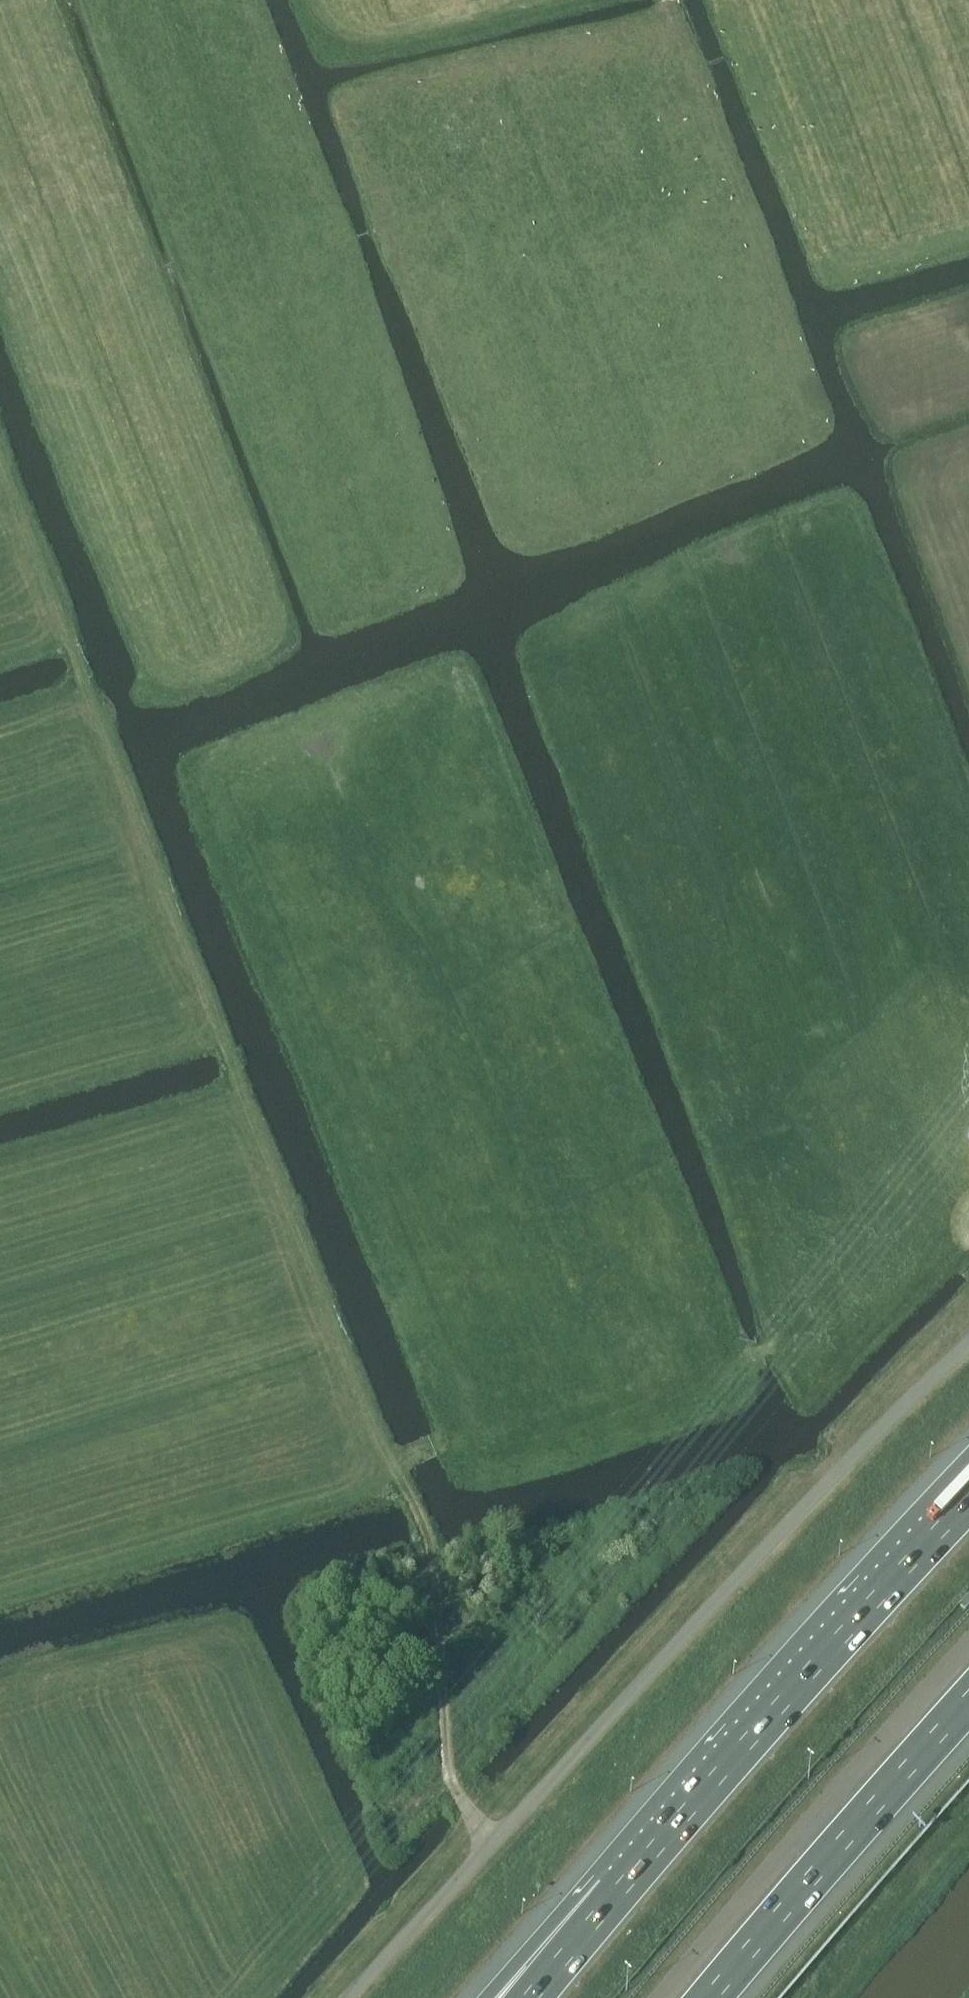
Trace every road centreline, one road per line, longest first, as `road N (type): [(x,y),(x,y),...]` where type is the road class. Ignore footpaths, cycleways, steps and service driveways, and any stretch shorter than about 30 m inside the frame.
road 1 (track): [(491,1845),(452,1767),(434,1556),(229,1056),(0,460)]
road 2 (motorway): [(968,1504),(621,1888)]
road 3 (motorway): [(712,1997),(968,1708)]
road 4 (motorway): [(621,1888),(509,1997)]
road 5 (motorway): [(621,1888),(533,1997)]

